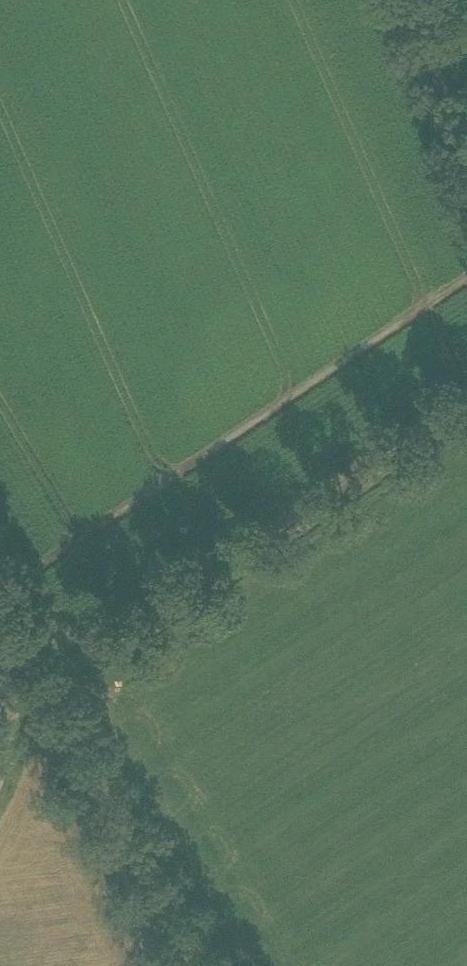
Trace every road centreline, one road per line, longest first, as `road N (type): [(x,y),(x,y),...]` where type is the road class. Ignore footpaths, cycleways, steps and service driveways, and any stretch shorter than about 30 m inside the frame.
road 1 (track): [(12,696),(60,679),(466,389)]
road 2 (track): [(466,114),(413,0)]

